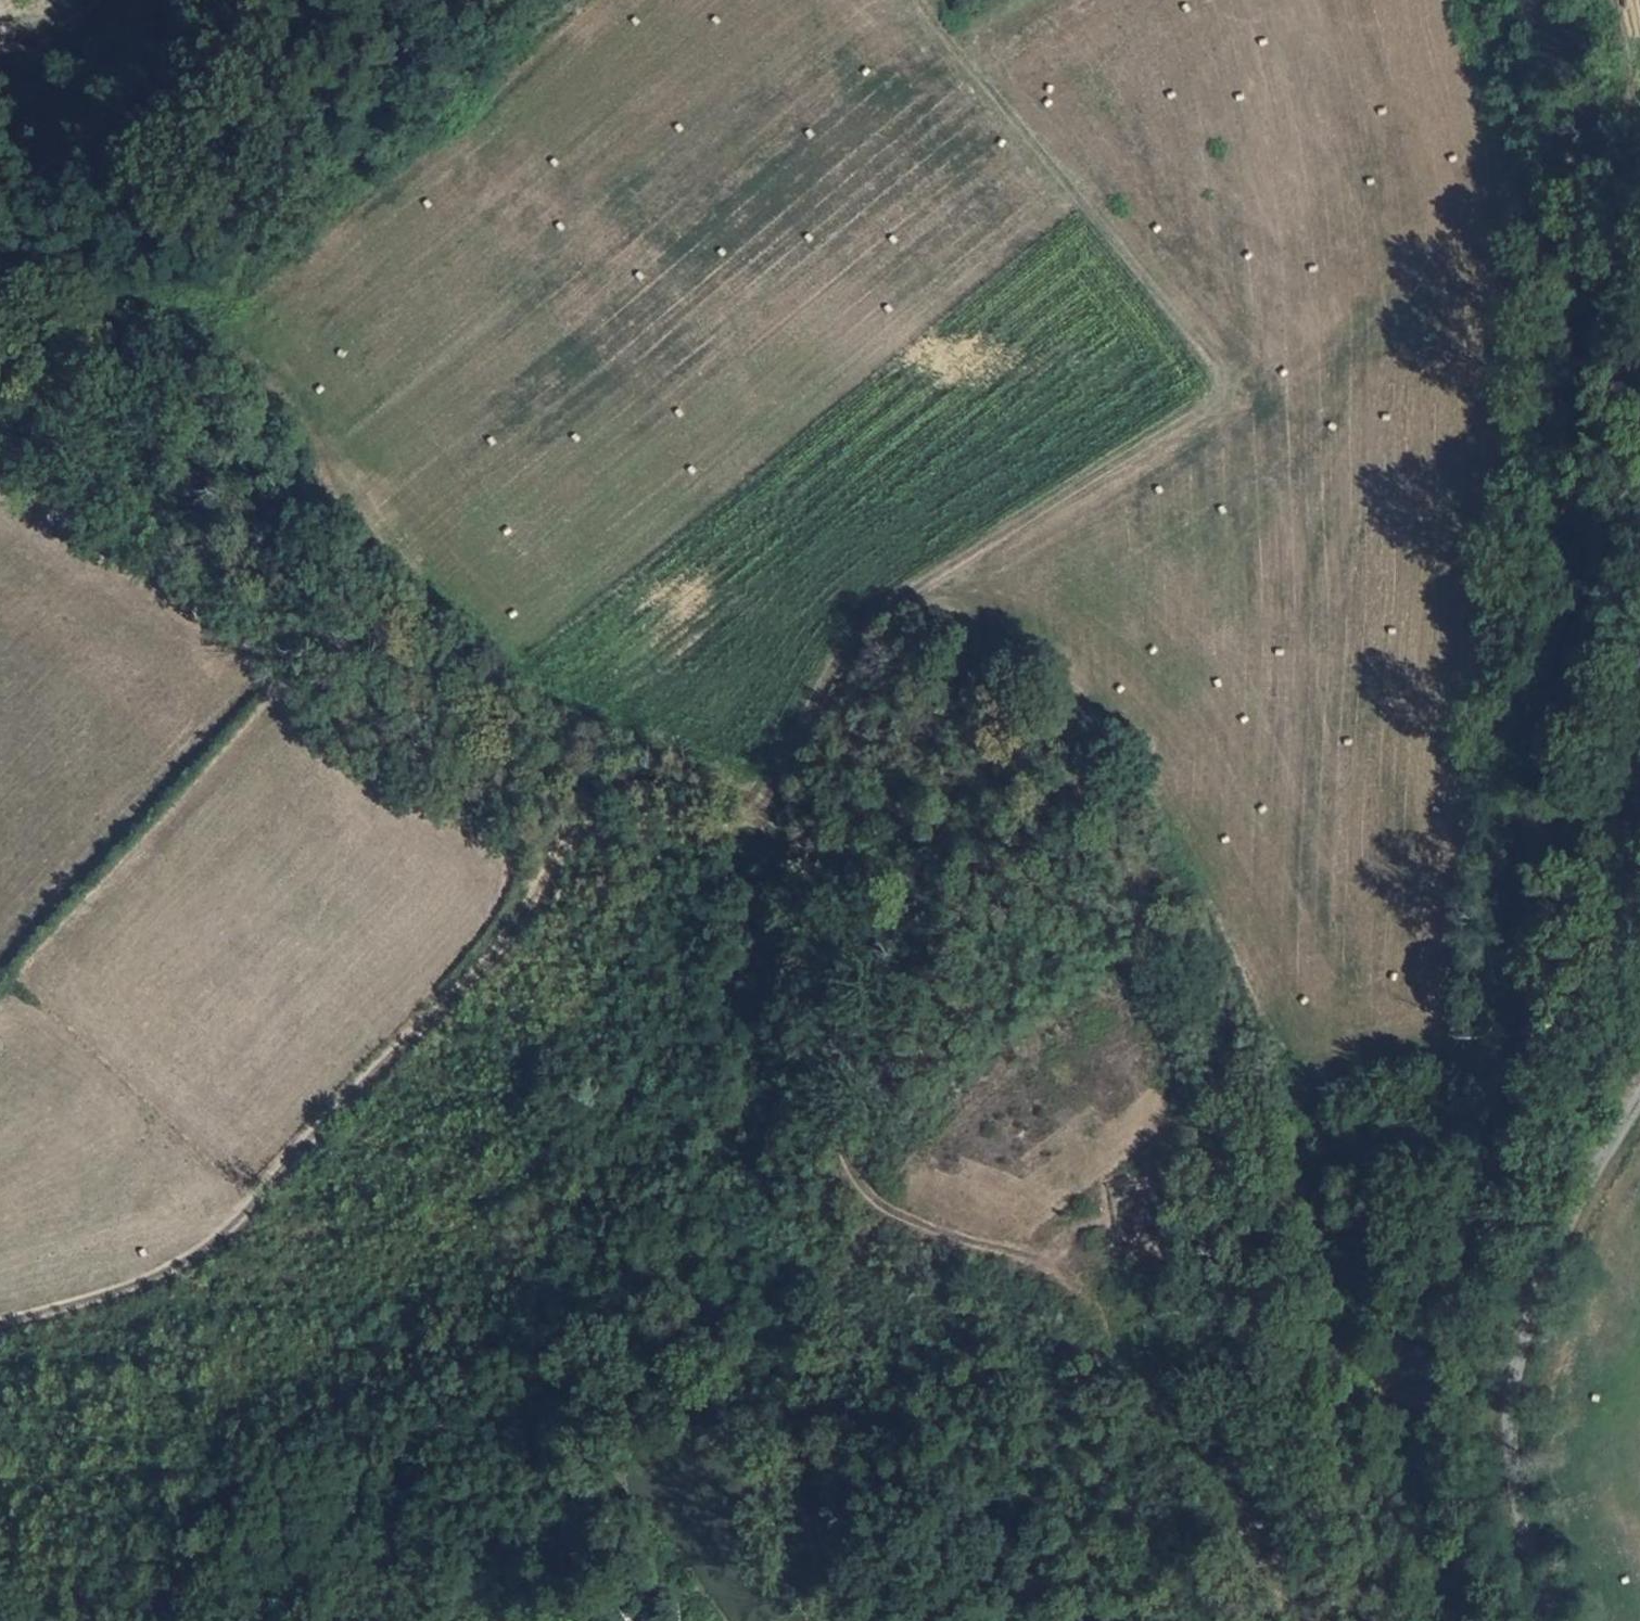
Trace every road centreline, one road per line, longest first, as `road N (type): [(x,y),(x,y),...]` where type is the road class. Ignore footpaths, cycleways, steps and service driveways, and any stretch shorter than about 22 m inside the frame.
road 1 (unclassified): [(1558,1620),(1520,1495),(1516,1385),(1559,1256),(1639,1102)]

